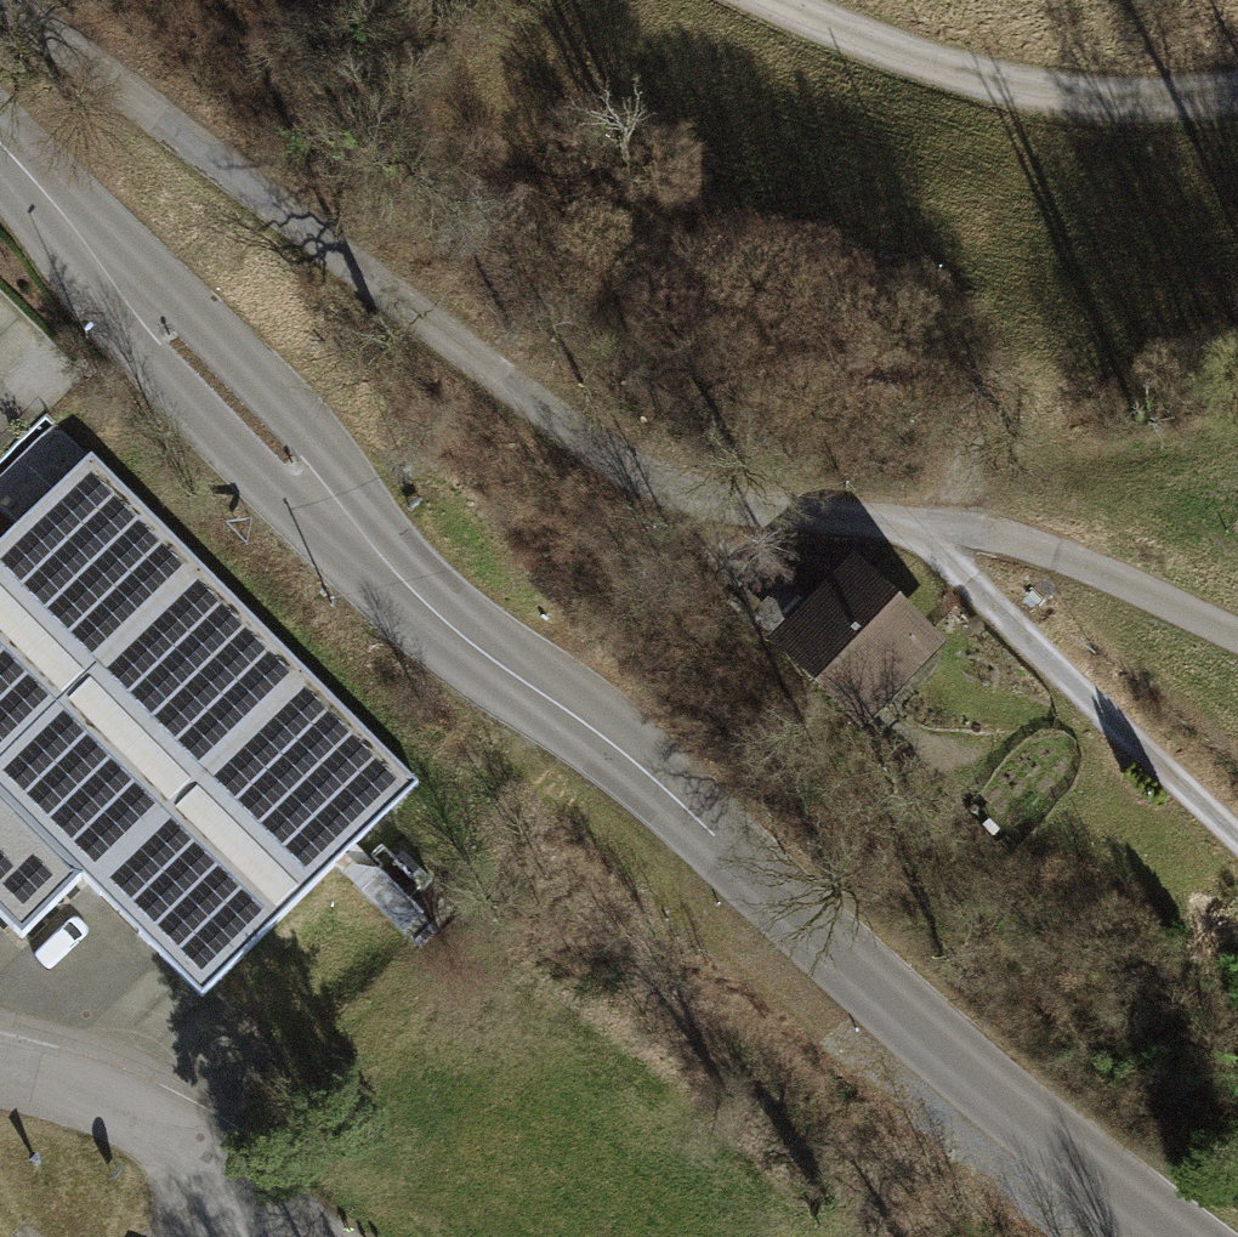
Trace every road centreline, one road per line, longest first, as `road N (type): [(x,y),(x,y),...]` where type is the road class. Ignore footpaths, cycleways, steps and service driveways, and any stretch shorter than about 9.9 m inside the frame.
road 1 (tertiary): [(0,137),(403,597),(708,819),(944,1048),(1184,1236)]
road 2 (track): [(1237,634),(1091,564),(920,527),(765,515),(641,470),(0,0)]
road 3 (track): [(771,0),(970,79),(1181,105),(1237,92)]
road 4 (track): [(920,527),(1138,751),(1237,838)]
road 5 (residential): [(0,1074),(139,1111),(218,1155),(322,1236)]

